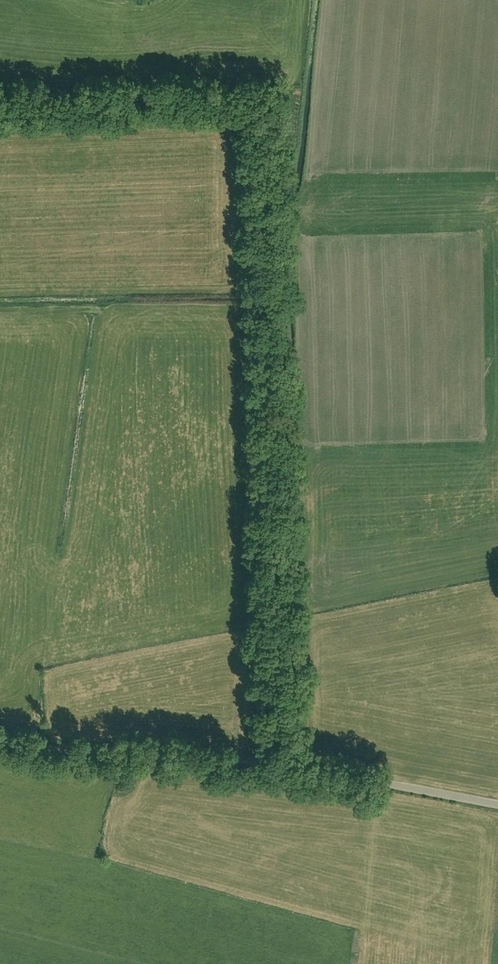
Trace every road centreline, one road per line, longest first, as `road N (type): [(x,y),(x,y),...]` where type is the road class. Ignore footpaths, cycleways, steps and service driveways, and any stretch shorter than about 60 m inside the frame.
road 1 (unclassified): [(497,804),(279,765),(56,746),(0,733)]

